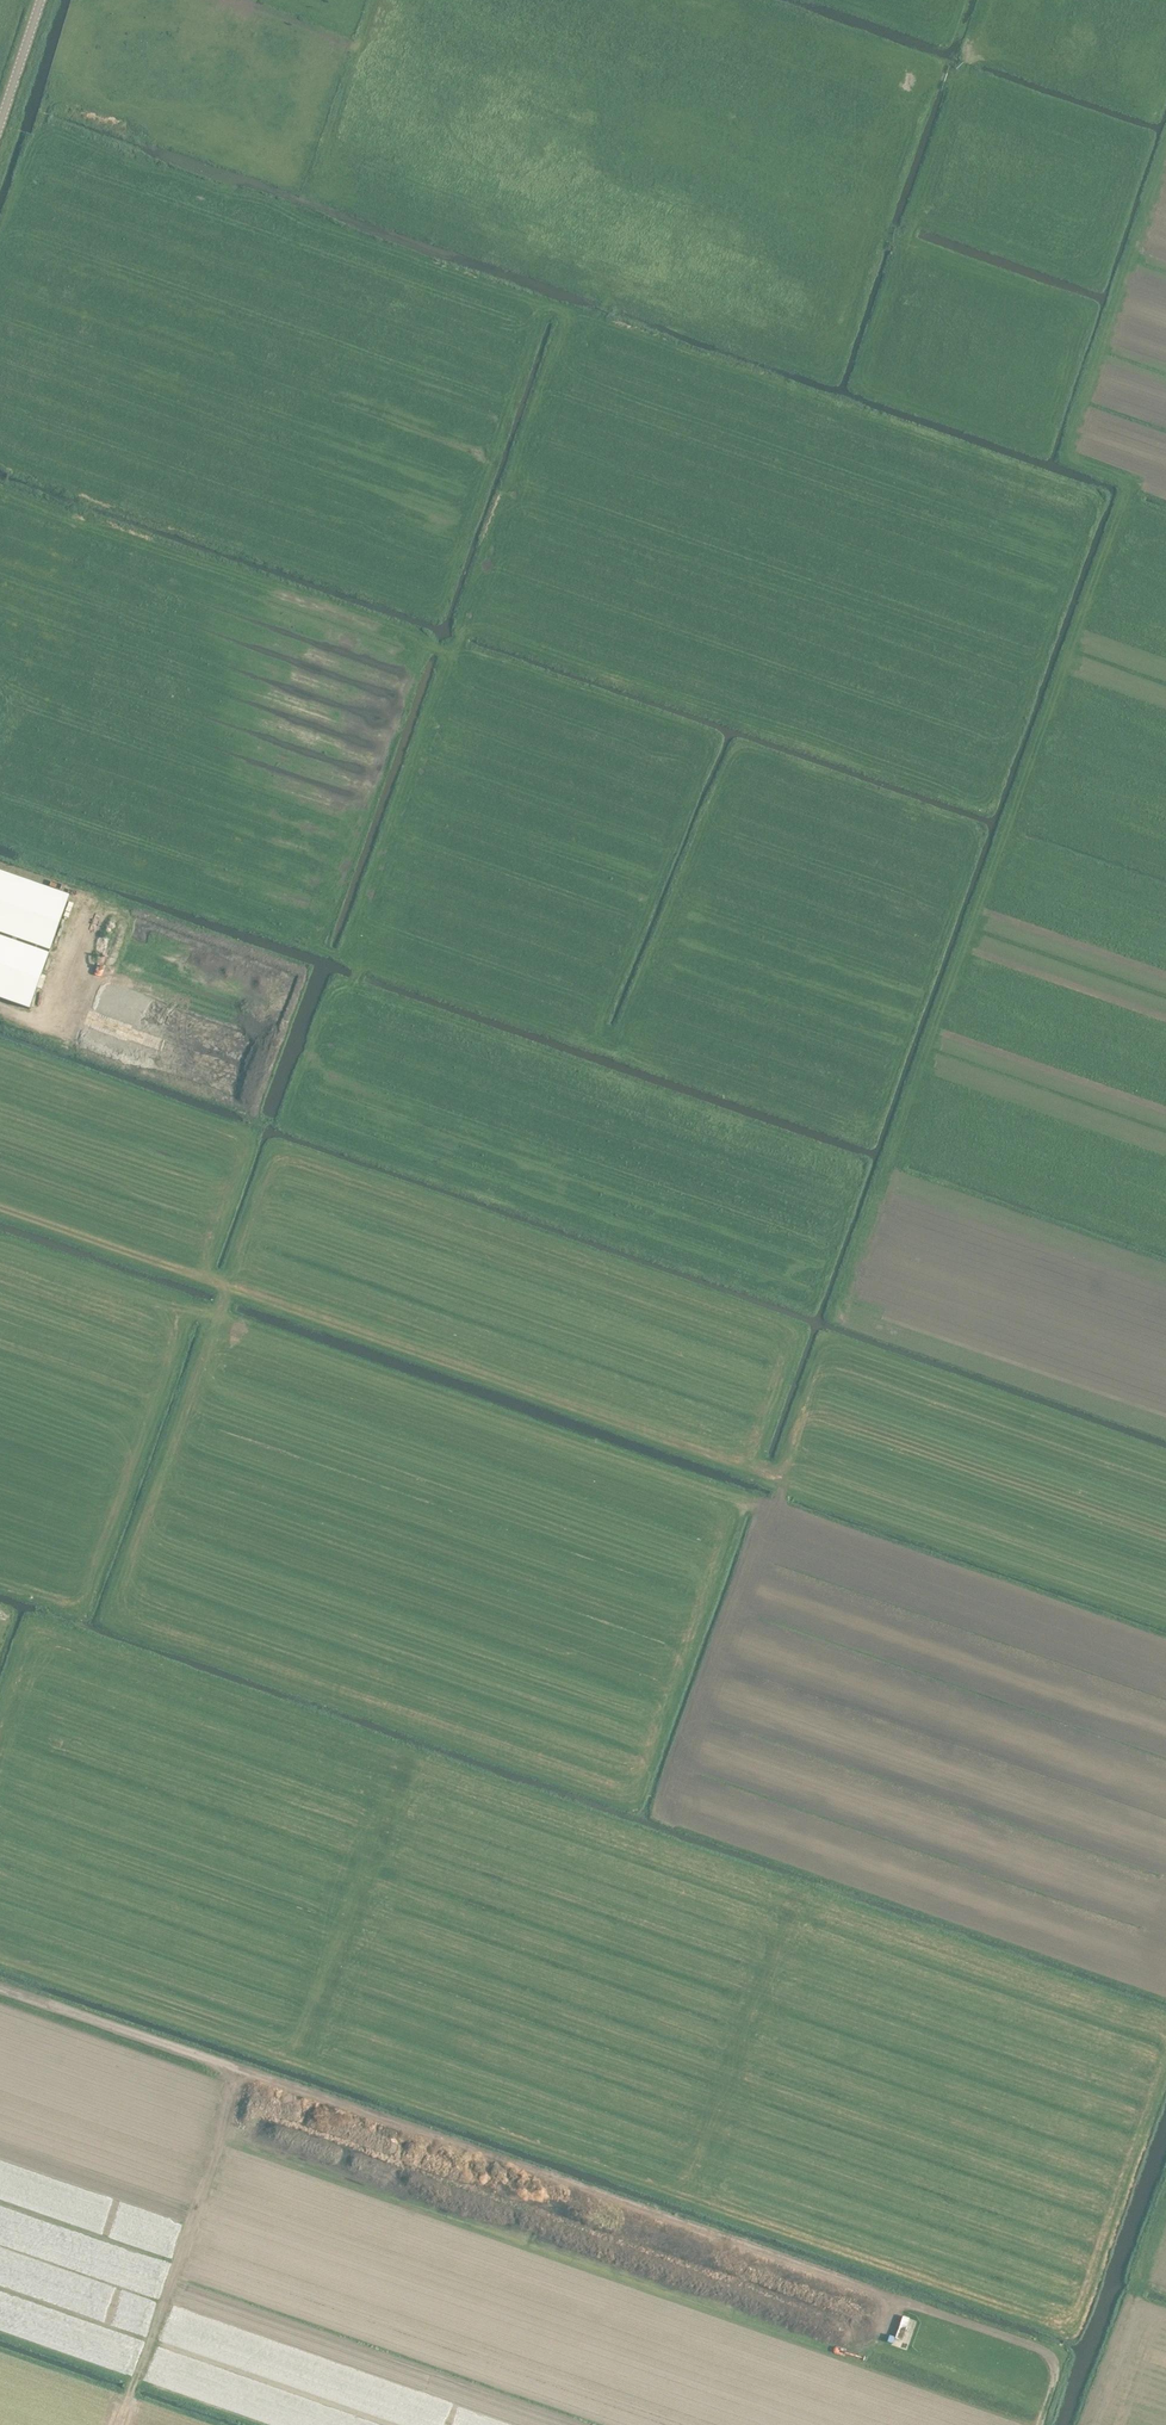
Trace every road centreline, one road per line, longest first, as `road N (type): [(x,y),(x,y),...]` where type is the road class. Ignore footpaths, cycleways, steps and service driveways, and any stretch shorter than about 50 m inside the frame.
road 1 (track): [(0,1987),(1027,2348),(1049,2377),(1038,2424)]
road 2 (track): [(237,2069),(244,2103),(119,2424)]
road 3 (unclassified): [(0,124),(41,0)]

